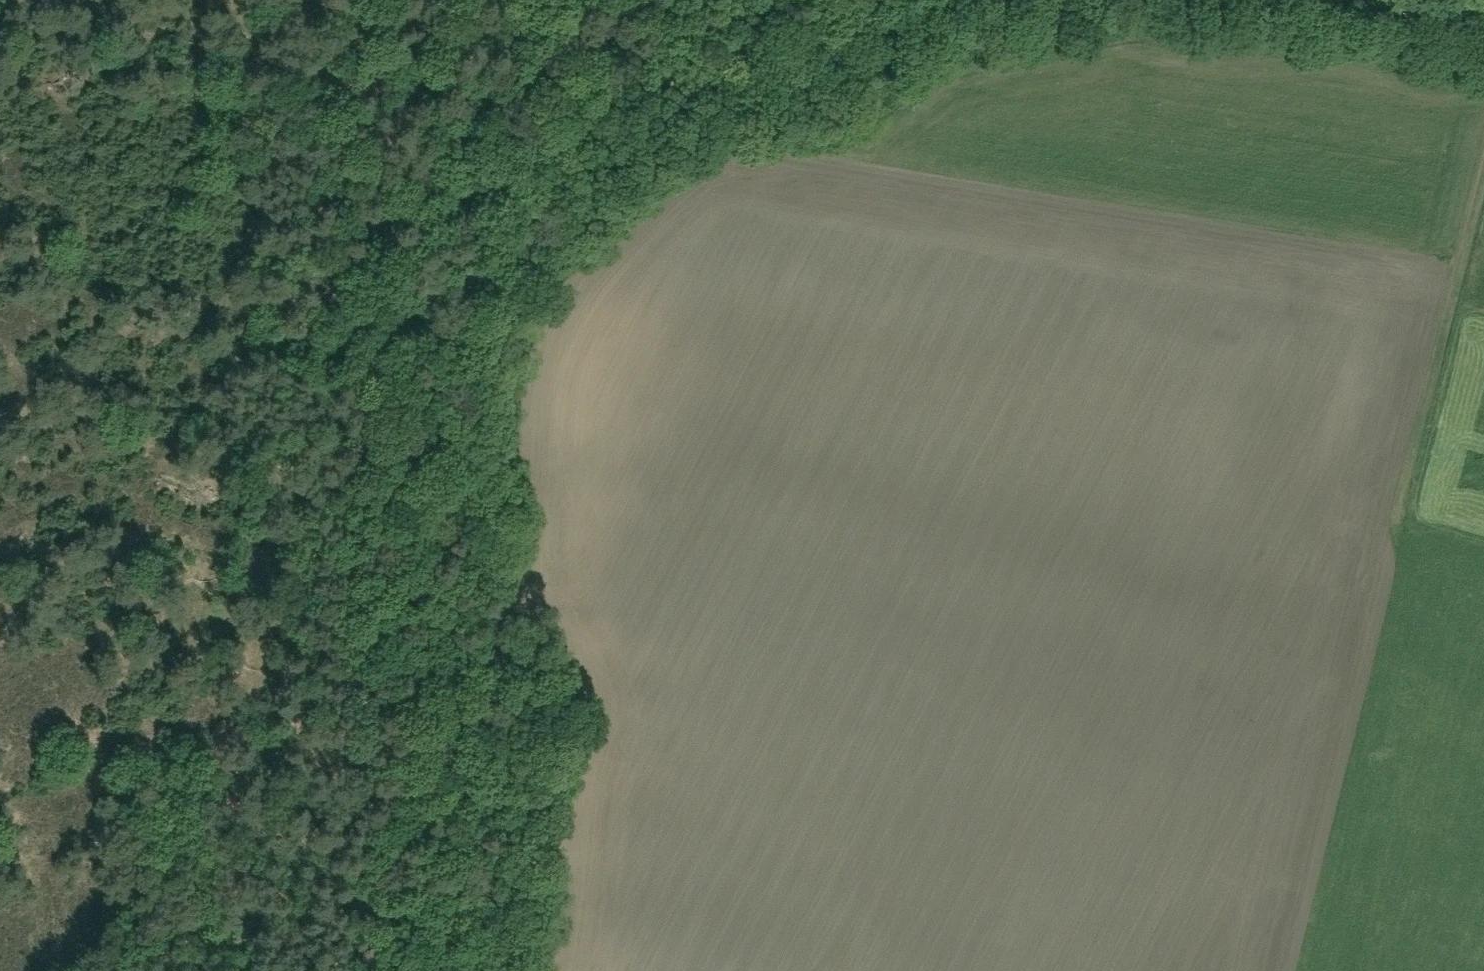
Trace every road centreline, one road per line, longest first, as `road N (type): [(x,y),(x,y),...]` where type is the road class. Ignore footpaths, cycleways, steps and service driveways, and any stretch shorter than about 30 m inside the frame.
road 1 (tertiary): [(1483,22),(1348,0)]

